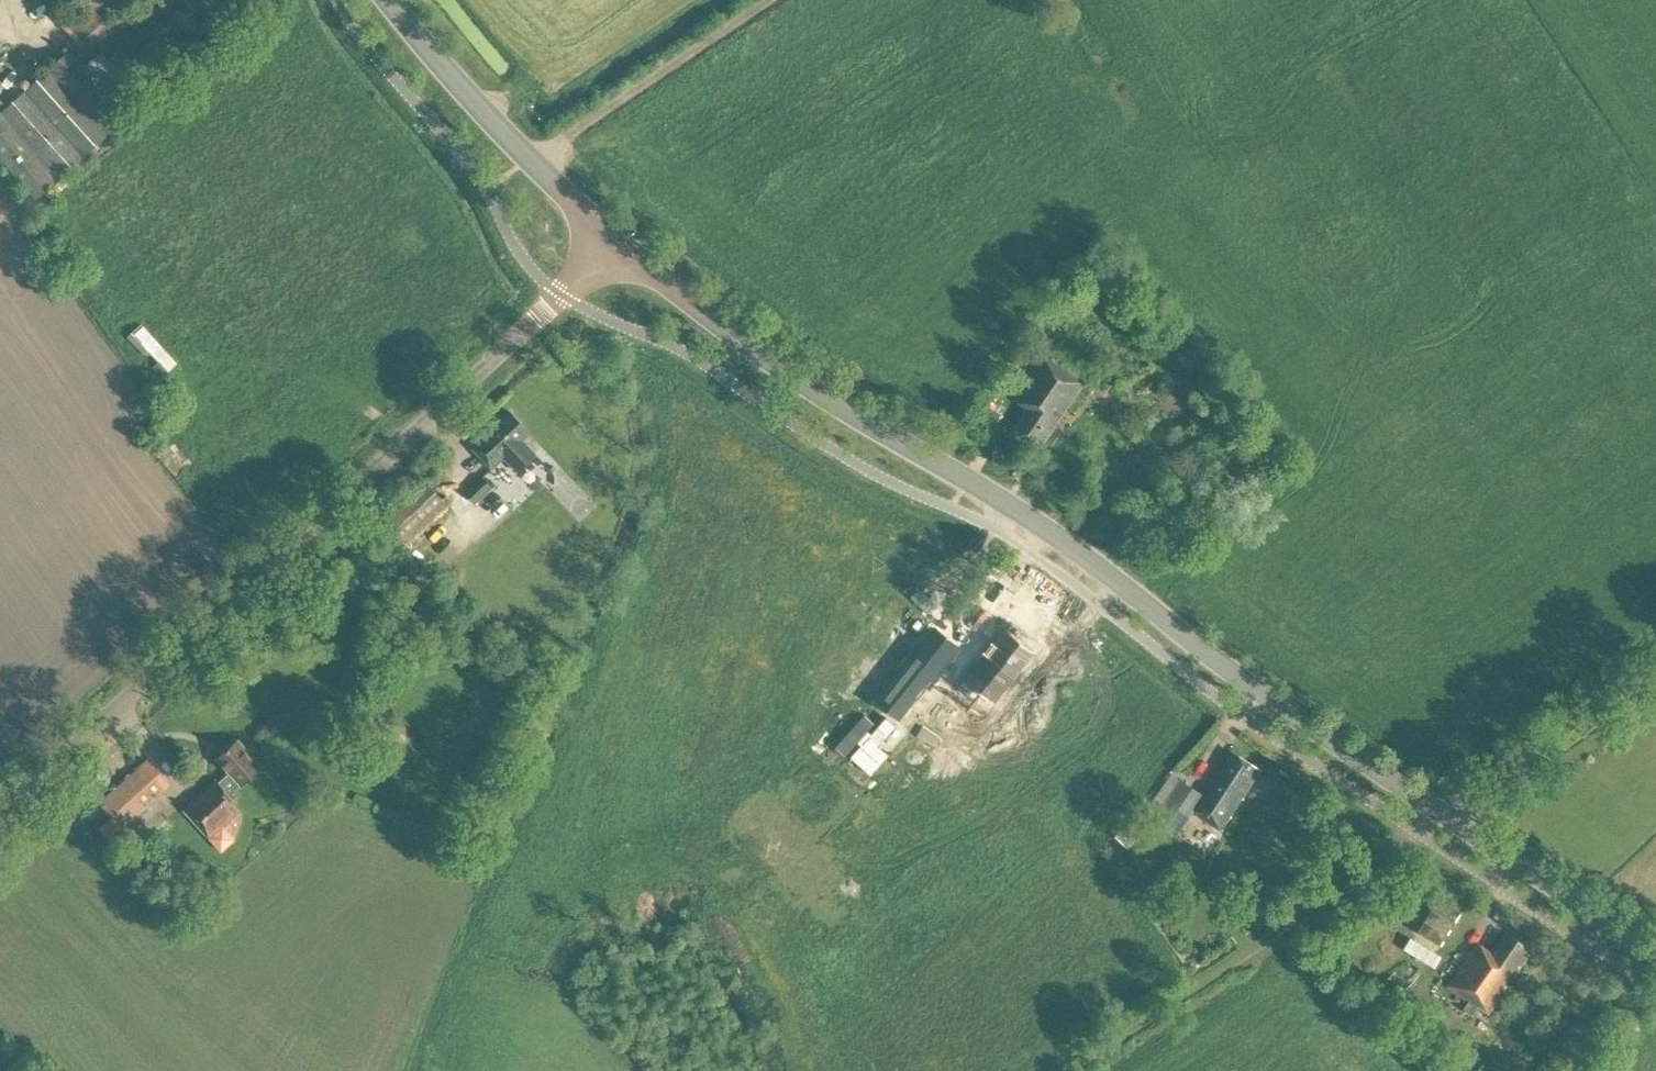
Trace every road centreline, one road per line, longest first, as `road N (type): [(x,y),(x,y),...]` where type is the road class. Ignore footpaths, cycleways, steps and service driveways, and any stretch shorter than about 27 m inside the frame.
road 1 (secondary): [(1655,953),(1259,692),(1042,526),(754,350),(616,239)]
road 2 (unclassified): [(0,816),(616,239)]
road 3 (track): [(1424,802),(1407,824),(1061,1070)]
road 4 (secondary): [(616,239),(495,124),(388,0)]
road 5 (track): [(530,158),(768,0)]

